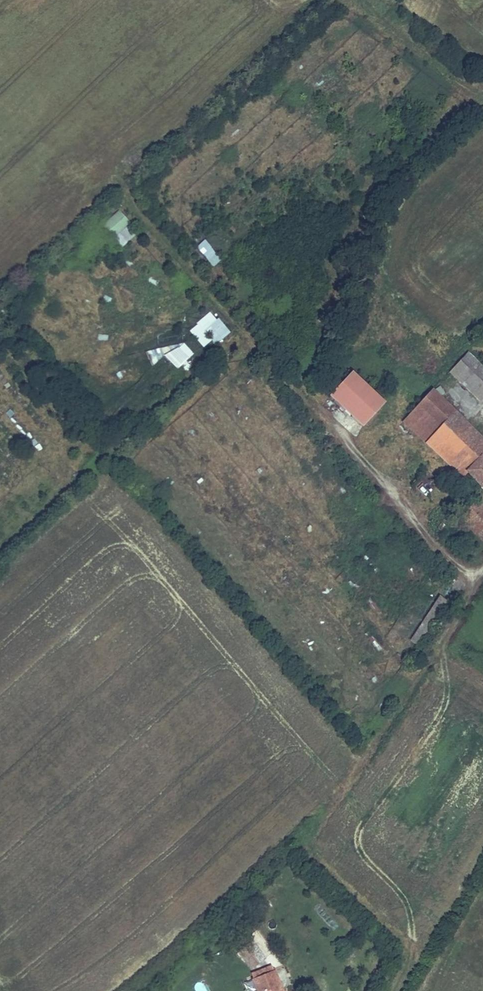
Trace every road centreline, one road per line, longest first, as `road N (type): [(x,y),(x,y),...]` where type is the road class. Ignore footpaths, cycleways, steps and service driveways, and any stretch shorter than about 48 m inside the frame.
road 1 (track): [(119,185),(443,556),(482,564)]
road 2 (track): [(397,990),(410,964),(410,916),(354,860),(353,839),(449,698),(442,654),(482,567)]

